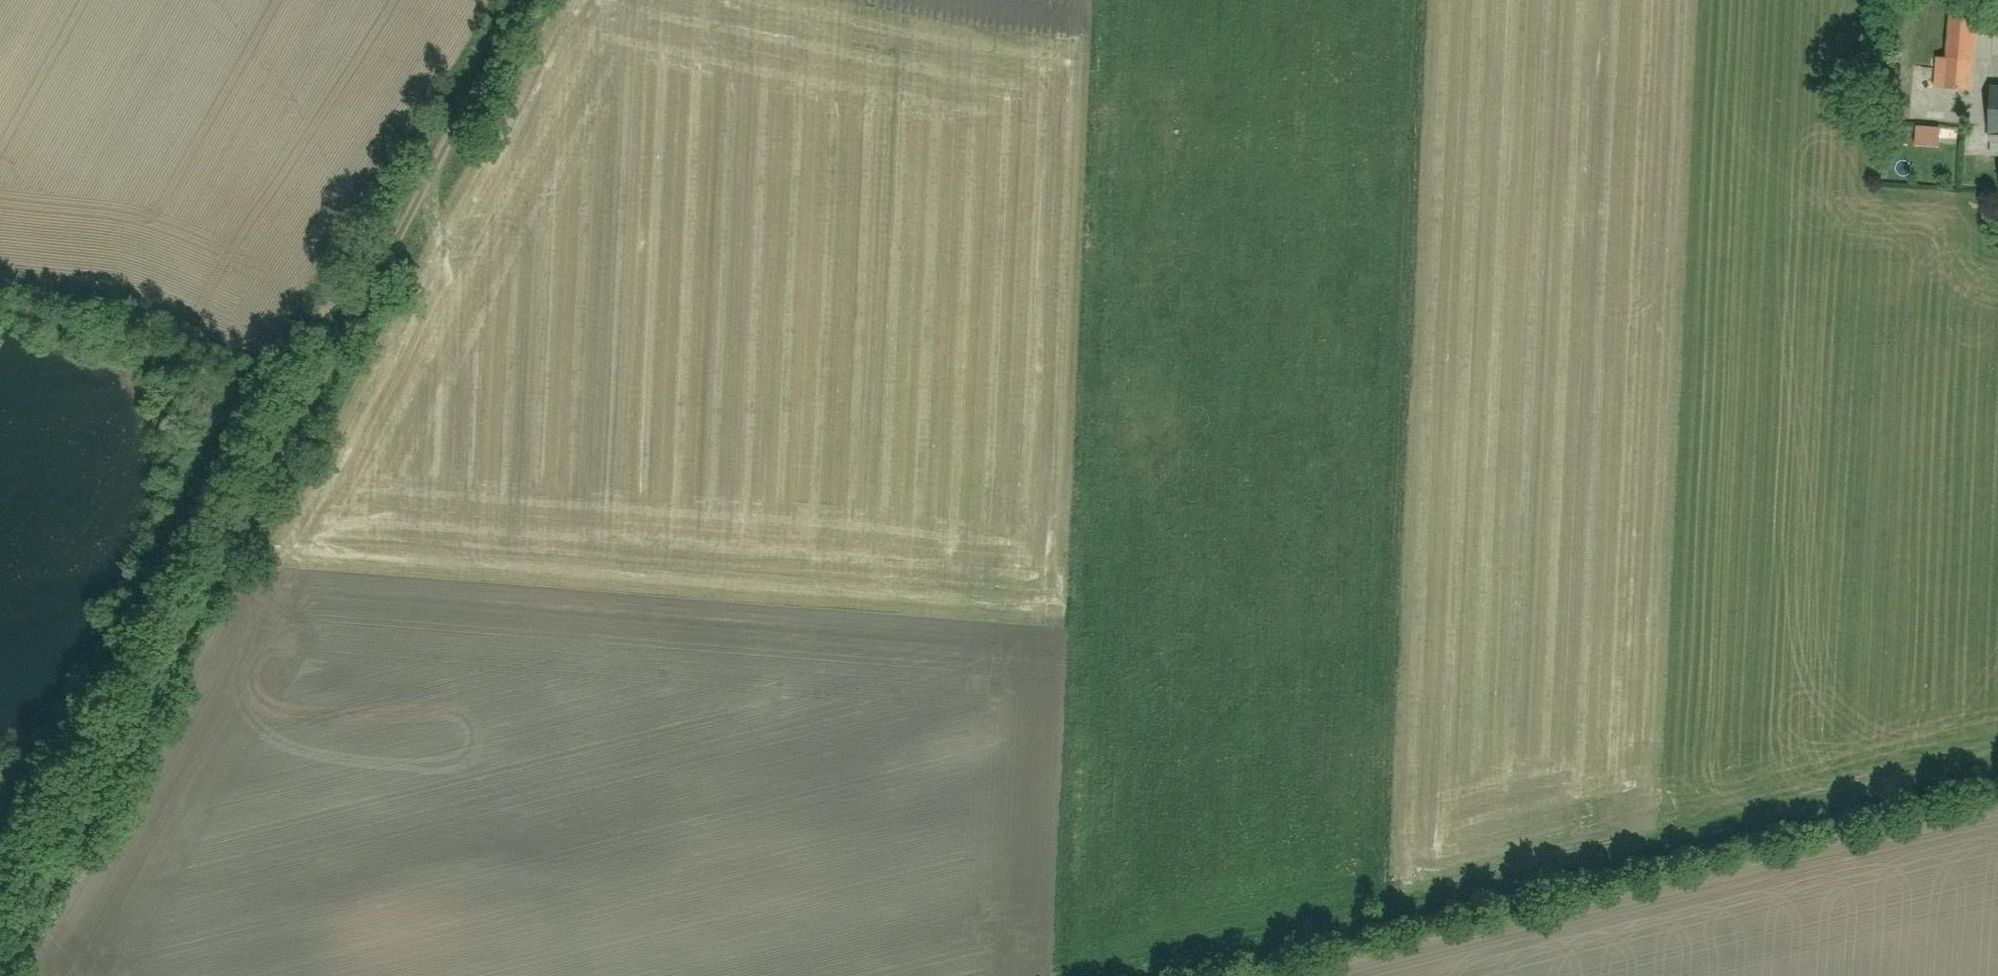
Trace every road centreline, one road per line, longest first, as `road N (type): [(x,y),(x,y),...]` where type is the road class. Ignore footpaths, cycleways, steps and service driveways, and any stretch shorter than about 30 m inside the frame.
road 1 (track): [(0,969),(21,950),(530,0)]

